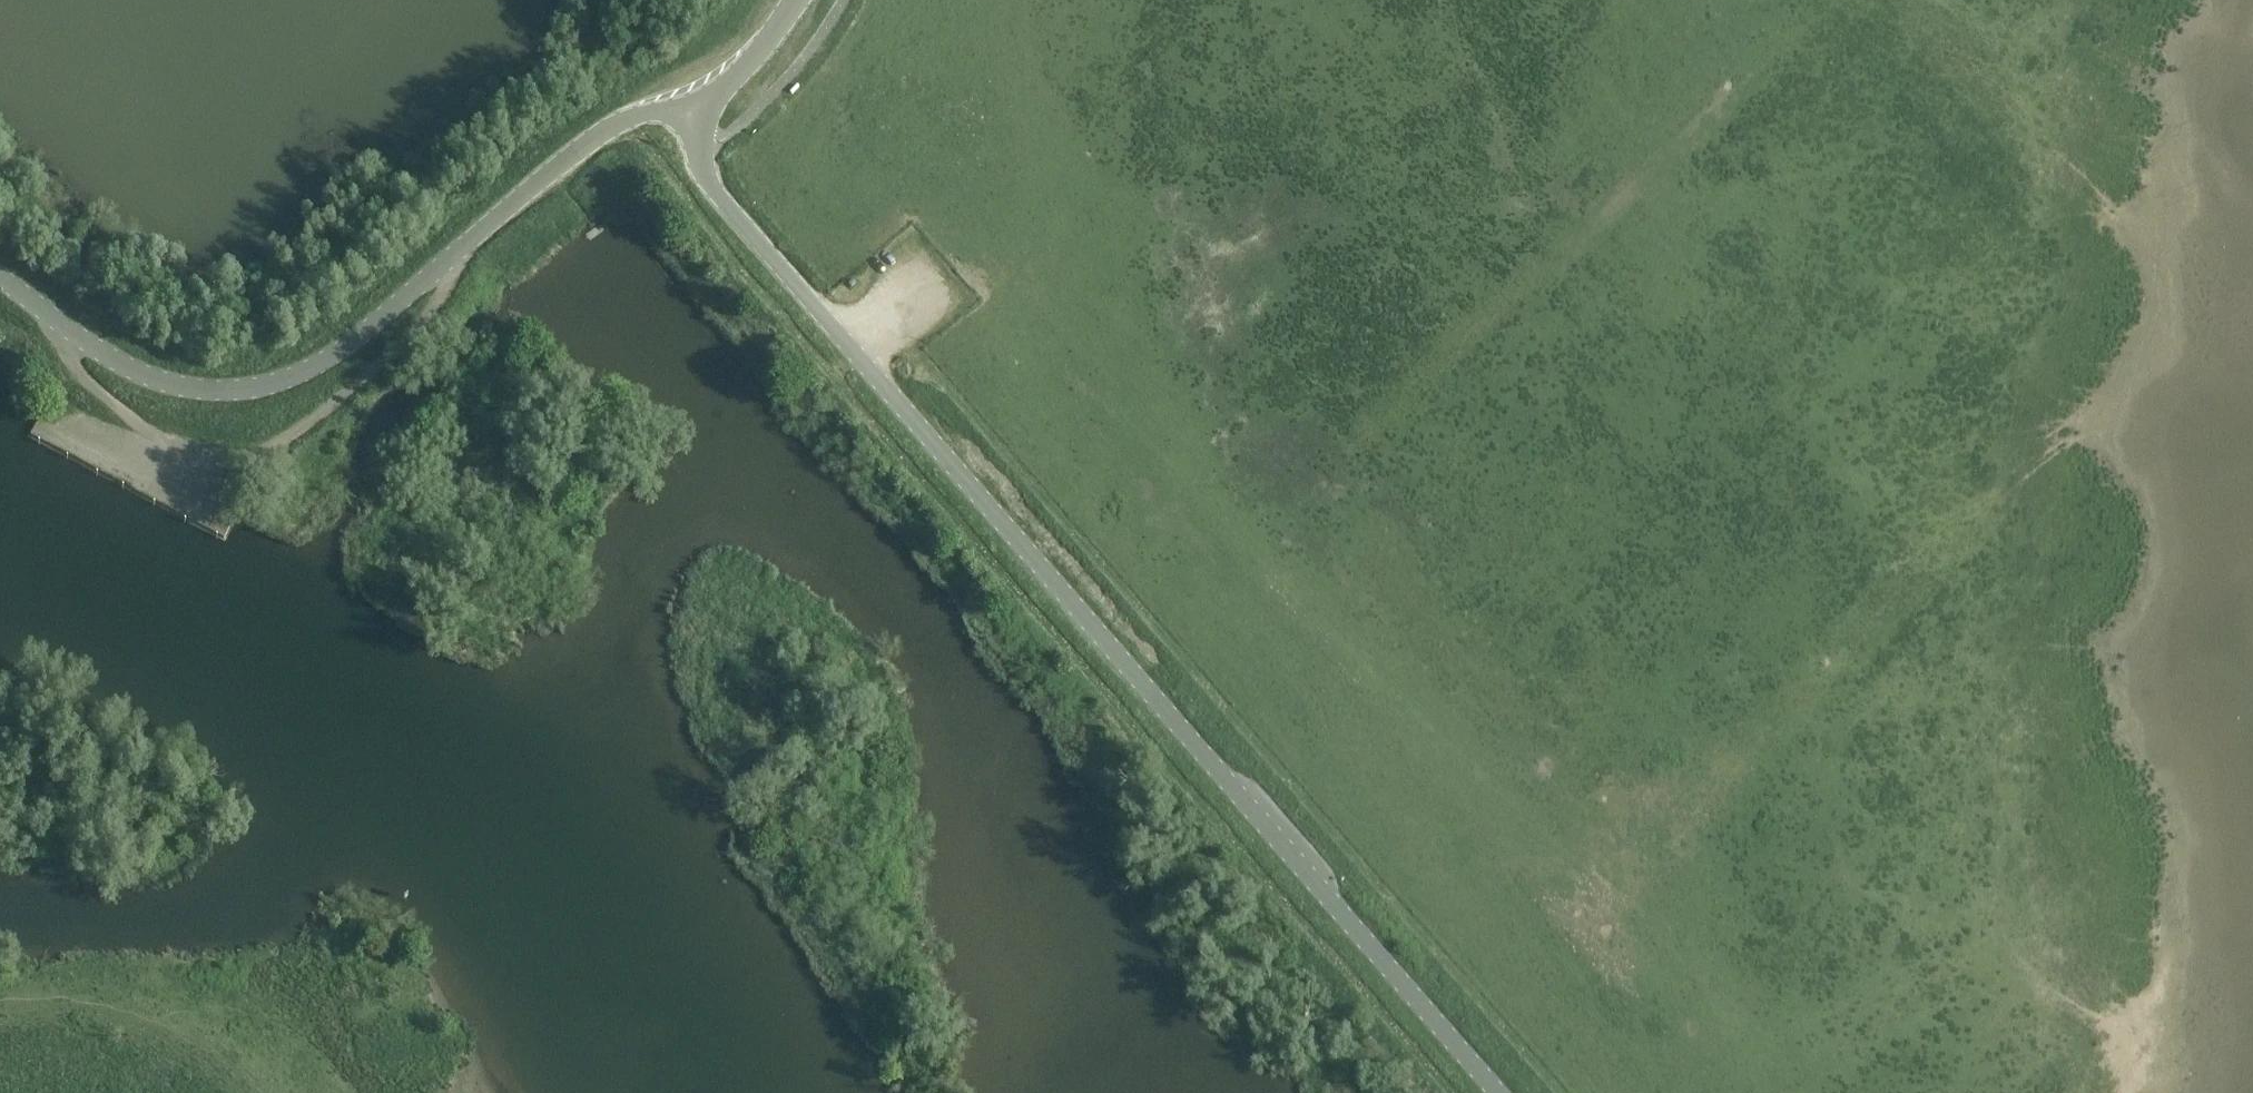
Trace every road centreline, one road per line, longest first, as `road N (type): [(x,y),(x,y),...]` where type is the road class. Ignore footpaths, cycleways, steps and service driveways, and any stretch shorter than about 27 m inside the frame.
road 1 (tertiary): [(1492,1092),(727,210),(701,156),(703,116)]
road 2 (unclassified): [(0,281),(104,359),(148,380),(192,392),(260,387),(320,364),(613,128),(646,113),(703,116)]
road 3 (tertiary): [(703,116),(797,0)]

